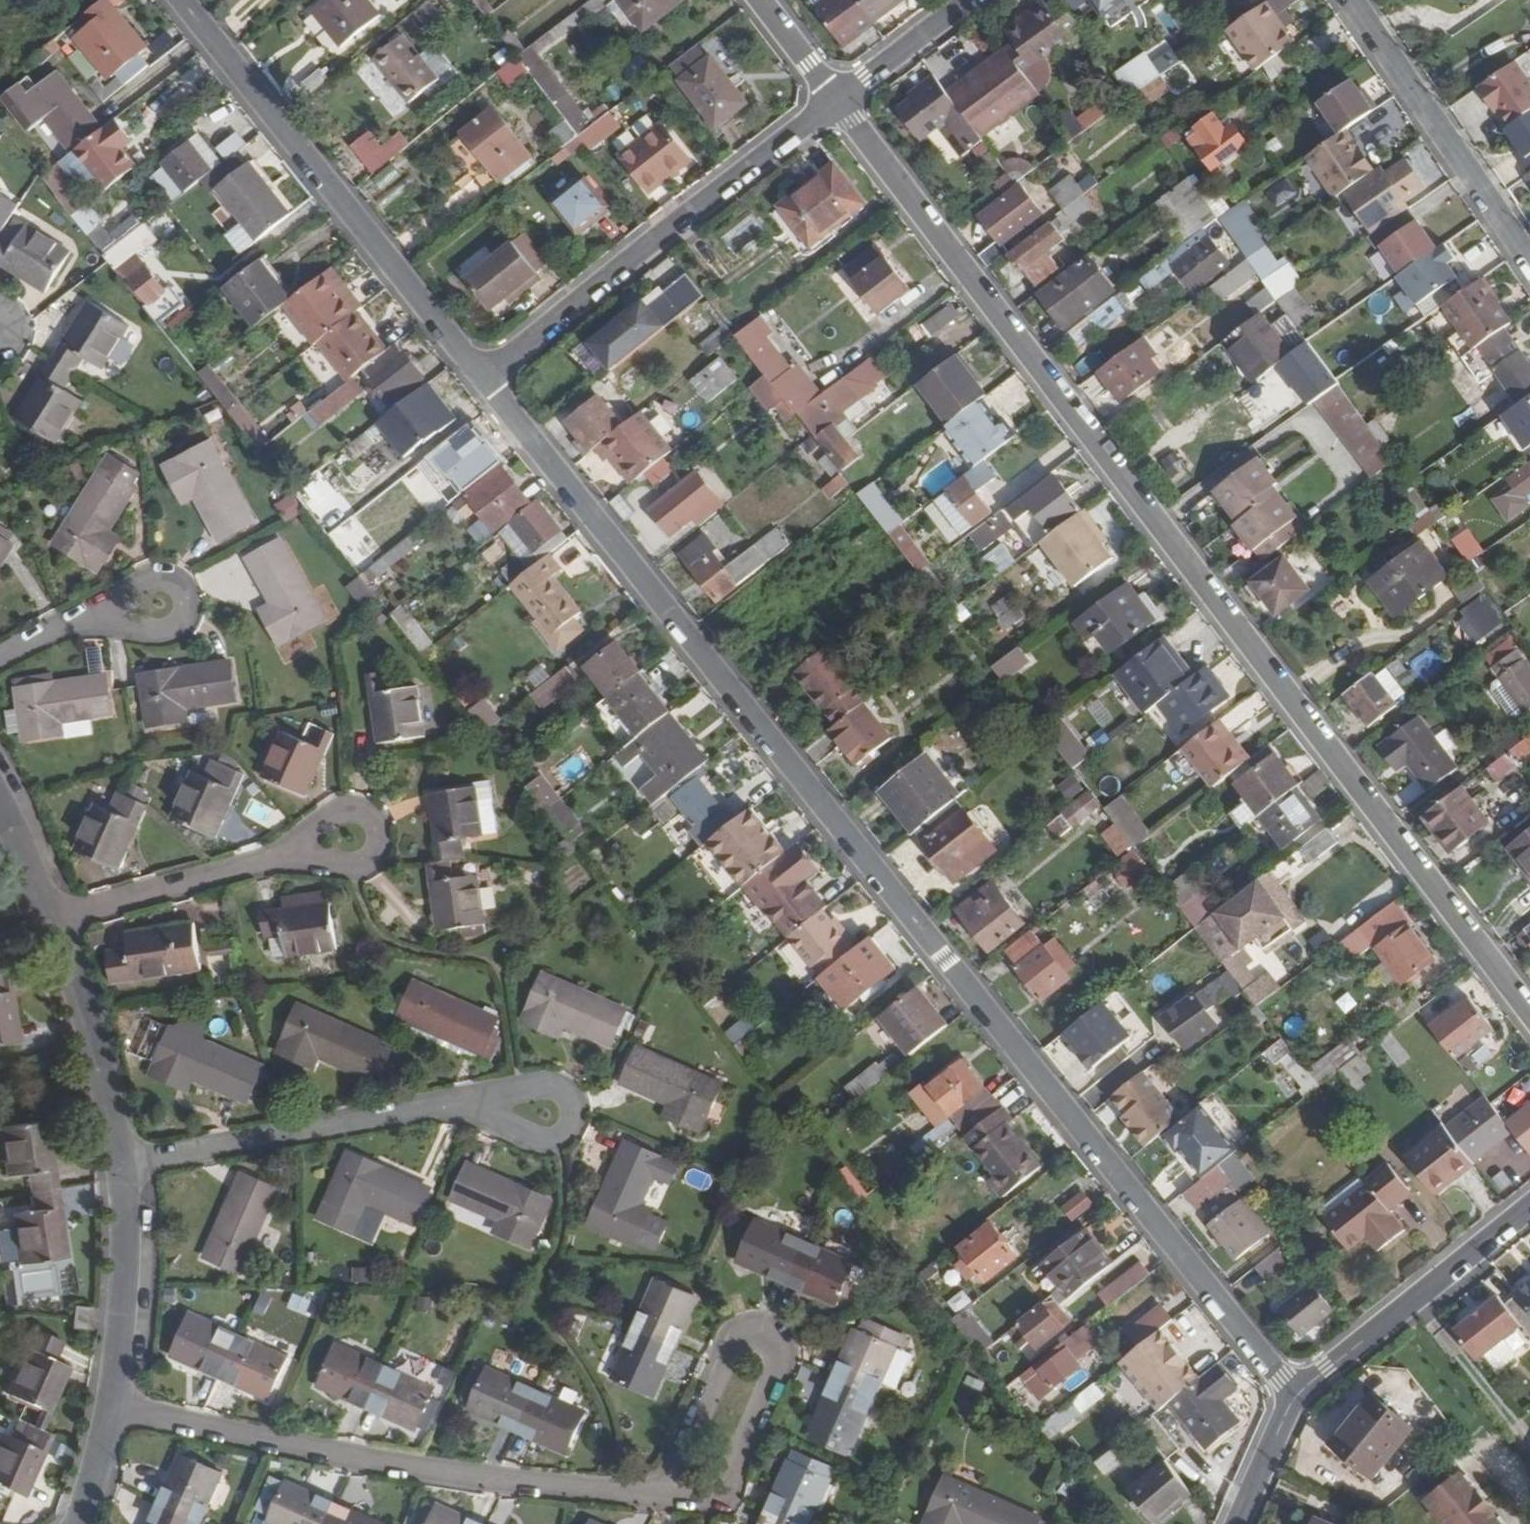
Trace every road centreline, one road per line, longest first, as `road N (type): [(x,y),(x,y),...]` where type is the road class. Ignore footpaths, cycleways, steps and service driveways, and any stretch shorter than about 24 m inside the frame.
road 1 (residential): [(1294,1396),(483,378)]
road 2 (residential): [(837,101),(1529,1011)]
road 3 (residential): [(80,1523),(121,1342),(123,1164),(97,1046),(0,803)]
road 4 (residential): [(483,378),(183,0)]
road 5 (residential): [(483,378),(837,101)]
road 6 (residential): [(1529,259),(1351,0)]
road 7 (residential): [(1294,1396),(1529,1207)]
road 8 (residential): [(837,101),(970,0)]
road 9 (residential): [(1237,1523),(1294,1396)]
road 10 (residential): [(759,0),(837,101)]

